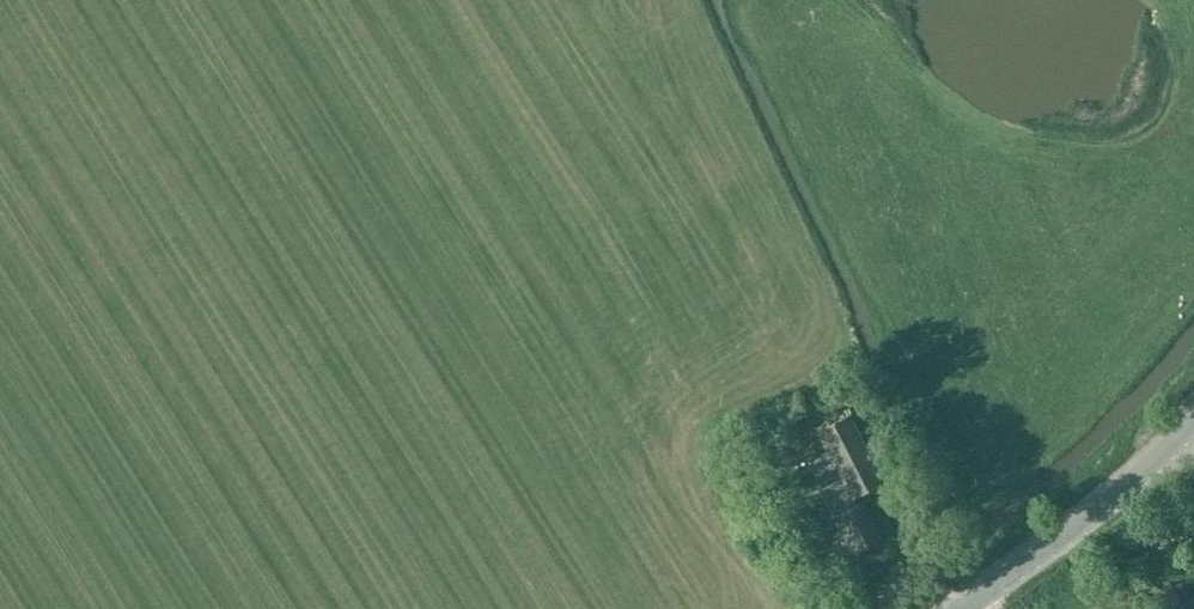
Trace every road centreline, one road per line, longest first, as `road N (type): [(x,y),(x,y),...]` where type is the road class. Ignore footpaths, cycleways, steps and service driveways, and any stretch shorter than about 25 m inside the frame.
road 1 (unclassified): [(961,608),(1154,467),(1193,424)]

